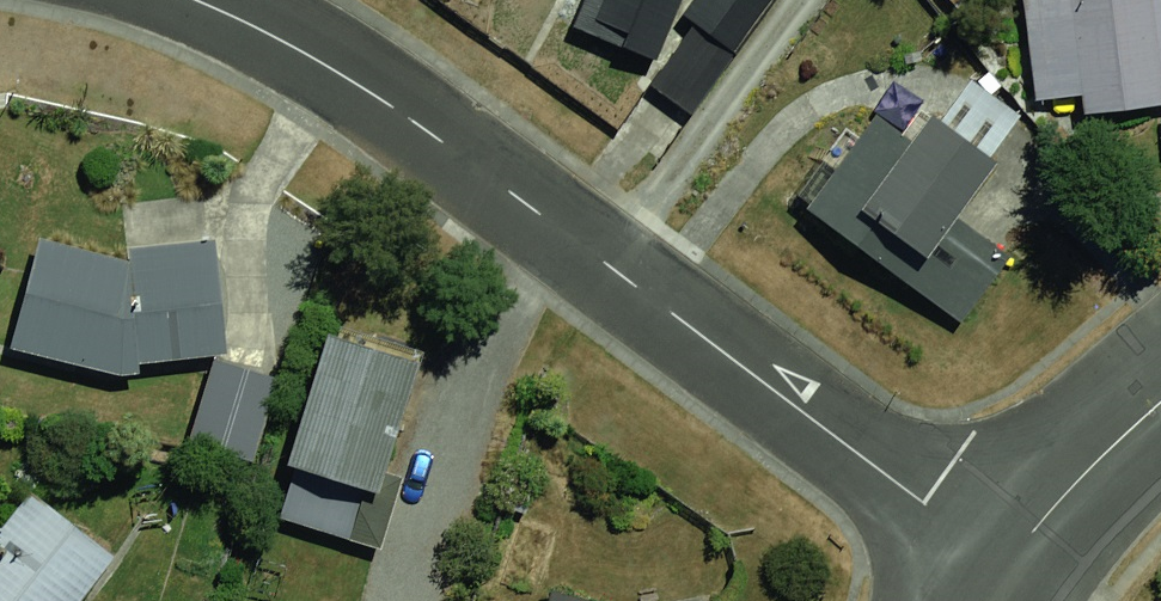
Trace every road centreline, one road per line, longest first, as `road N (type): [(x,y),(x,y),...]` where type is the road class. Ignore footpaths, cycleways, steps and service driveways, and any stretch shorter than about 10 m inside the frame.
road 1 (residential): [(199,0),(285,42),(448,145),(1005,564)]
road 2 (residential): [(1160,405),(1005,564)]

